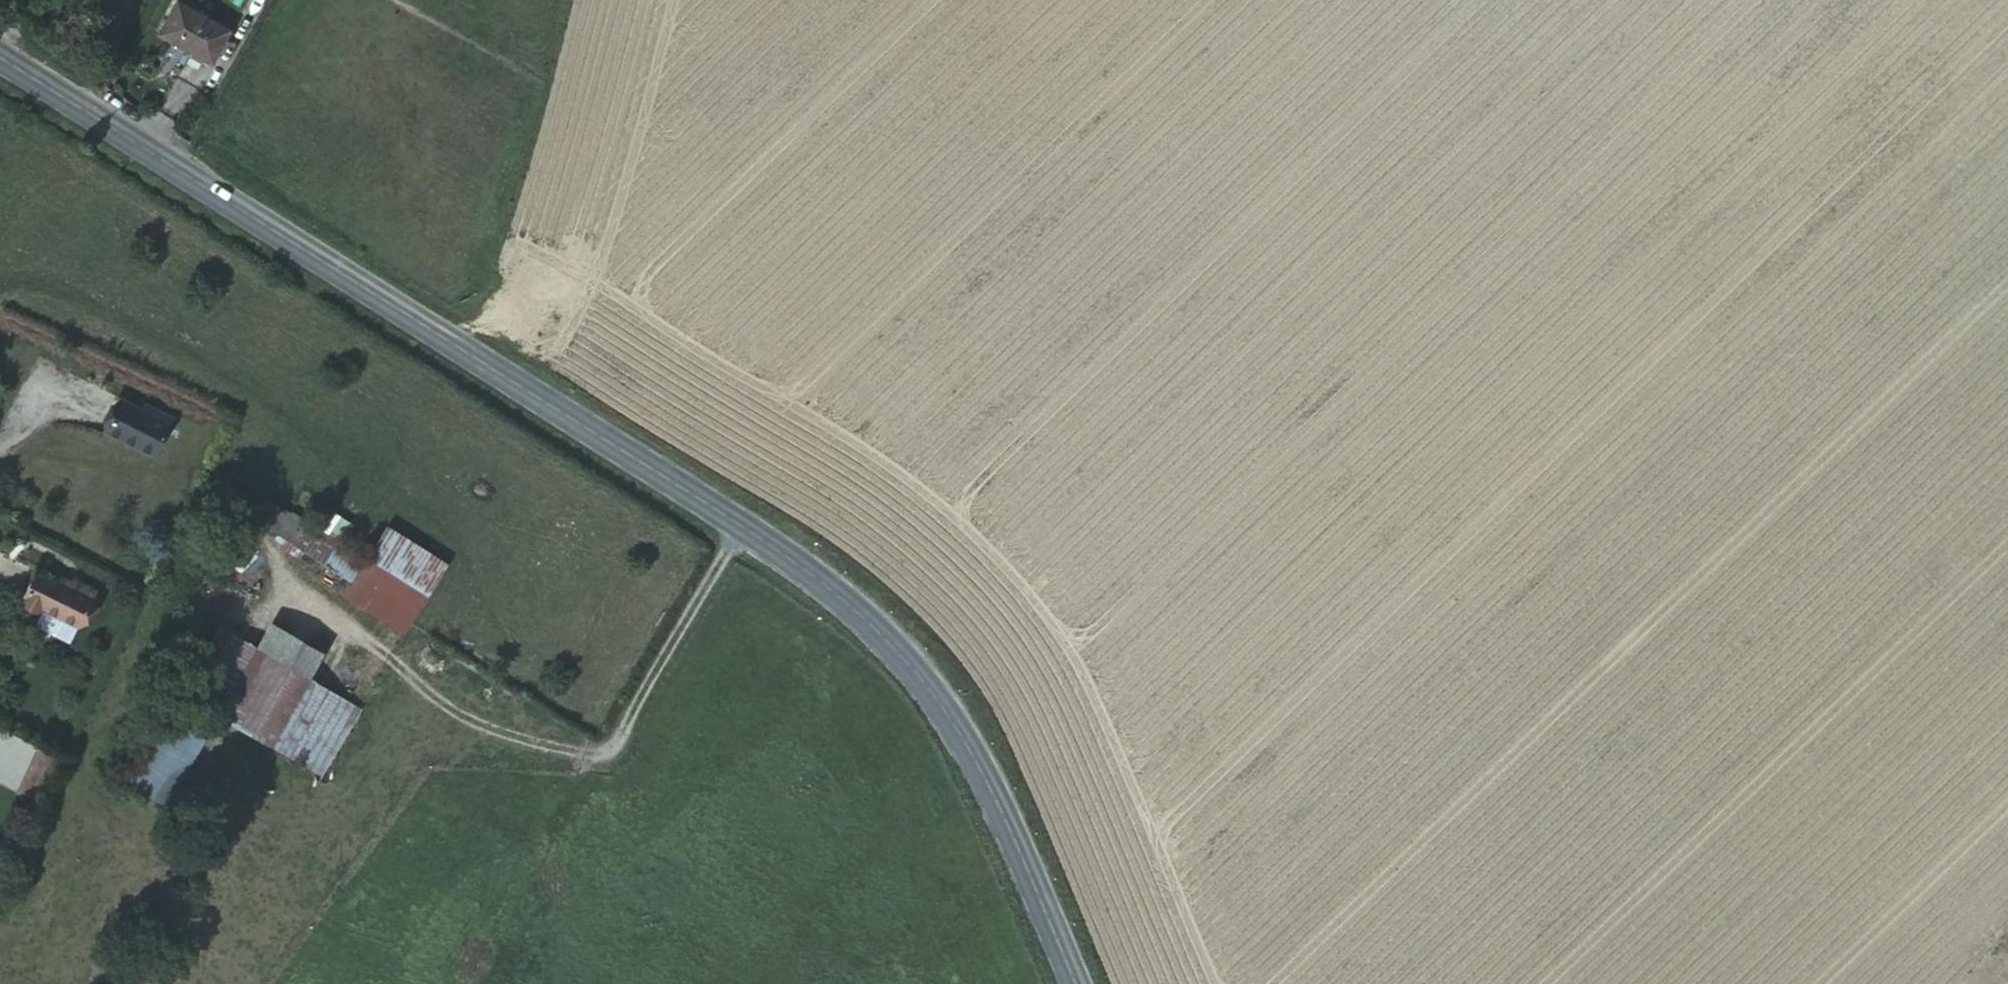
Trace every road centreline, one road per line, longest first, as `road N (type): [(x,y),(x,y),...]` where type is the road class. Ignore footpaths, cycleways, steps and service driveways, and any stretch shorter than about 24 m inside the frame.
road 1 (secondary): [(1049,983),(958,778),(848,599),(0,70)]

